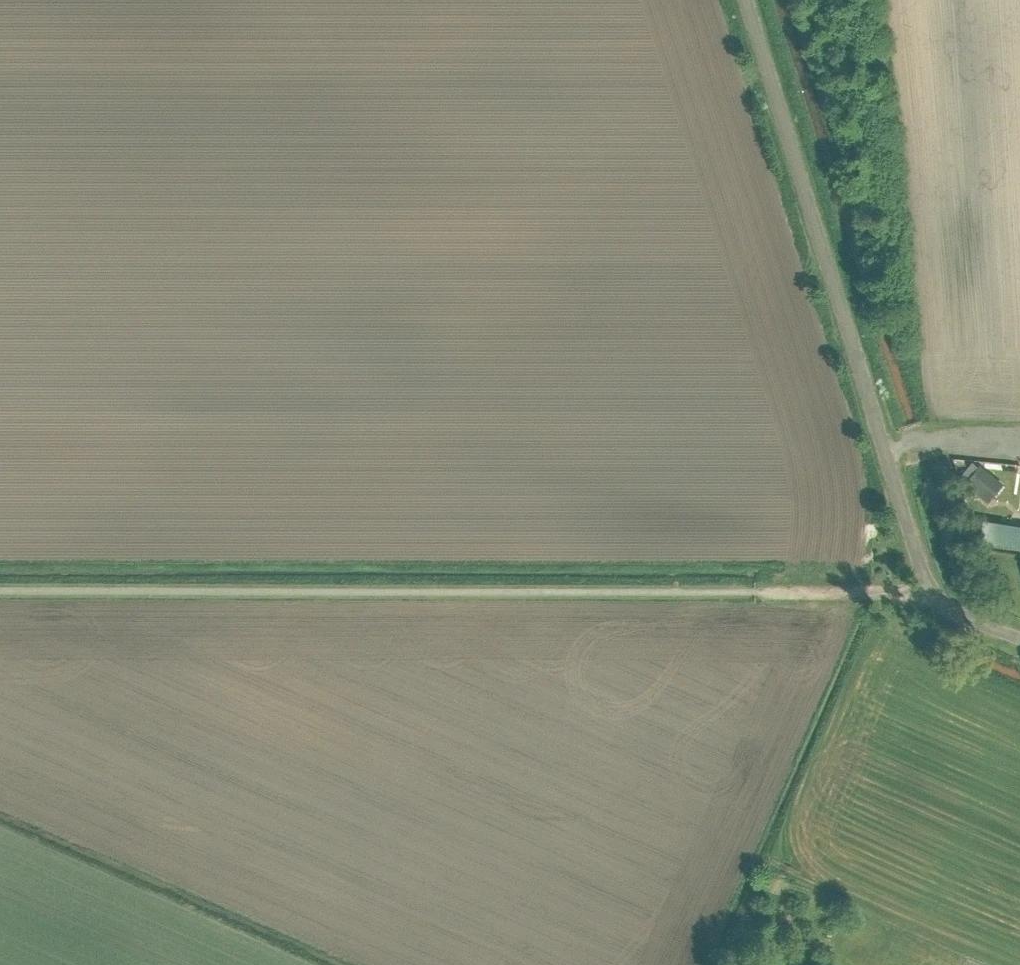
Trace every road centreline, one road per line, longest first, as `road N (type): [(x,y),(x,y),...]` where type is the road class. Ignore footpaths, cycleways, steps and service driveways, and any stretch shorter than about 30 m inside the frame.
road 1 (unclassified): [(747,0),(930,588),(955,611),(1019,637)]

